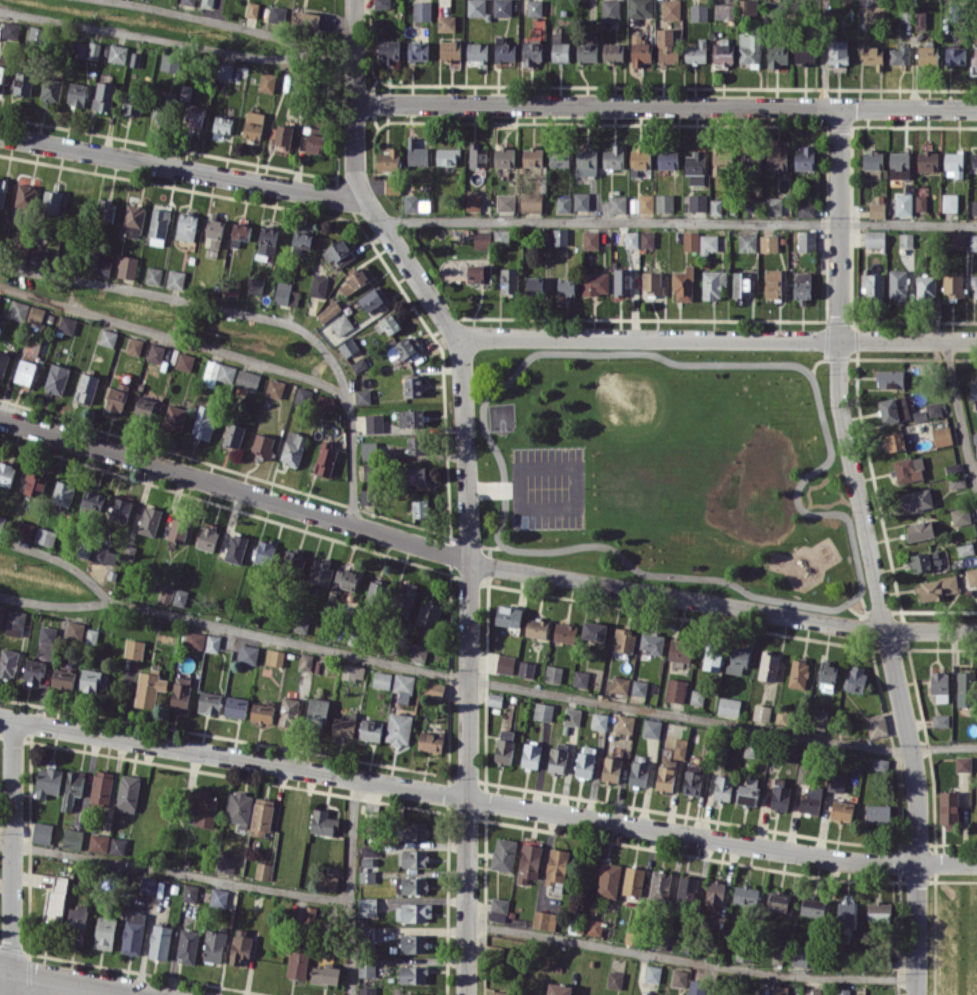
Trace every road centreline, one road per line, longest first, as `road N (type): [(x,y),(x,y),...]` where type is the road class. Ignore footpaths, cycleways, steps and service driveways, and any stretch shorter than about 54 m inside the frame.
road 1 (residential): [(353,0),(356,171),(365,204),(461,342),(466,994)]
road 2 (residential): [(0,415),(468,559),(888,634),(976,633)]
road 3 (residential): [(0,714),(834,859),(976,862)]
road 4 (residential): [(836,107),(835,400),(916,783),(917,994)]
road 5 (residential): [(976,109),(352,102)]
road 6 (residential): [(461,342),(976,341)]
road 7 (residential): [(0,135),(365,204)]
road 8 (residential): [(16,718),(11,994)]
road 9 (residential): [(0,964),(169,994)]

